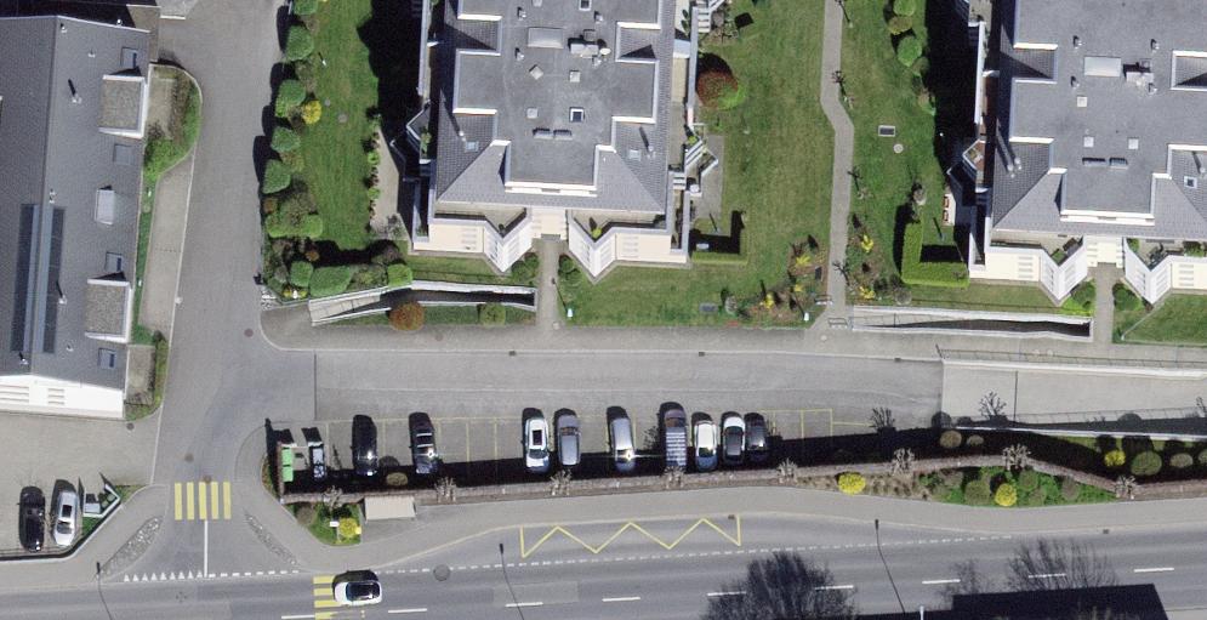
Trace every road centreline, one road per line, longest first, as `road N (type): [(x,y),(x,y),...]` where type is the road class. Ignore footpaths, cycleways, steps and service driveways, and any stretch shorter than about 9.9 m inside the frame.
road 1 (residential): [(203,393),(914,380)]
road 2 (primary): [(1206,567),(496,606)]
road 3 (residential): [(203,393),(236,0)]
road 4 (primary): [(496,606),(257,619)]
road 5 (residential): [(205,619),(203,393)]

